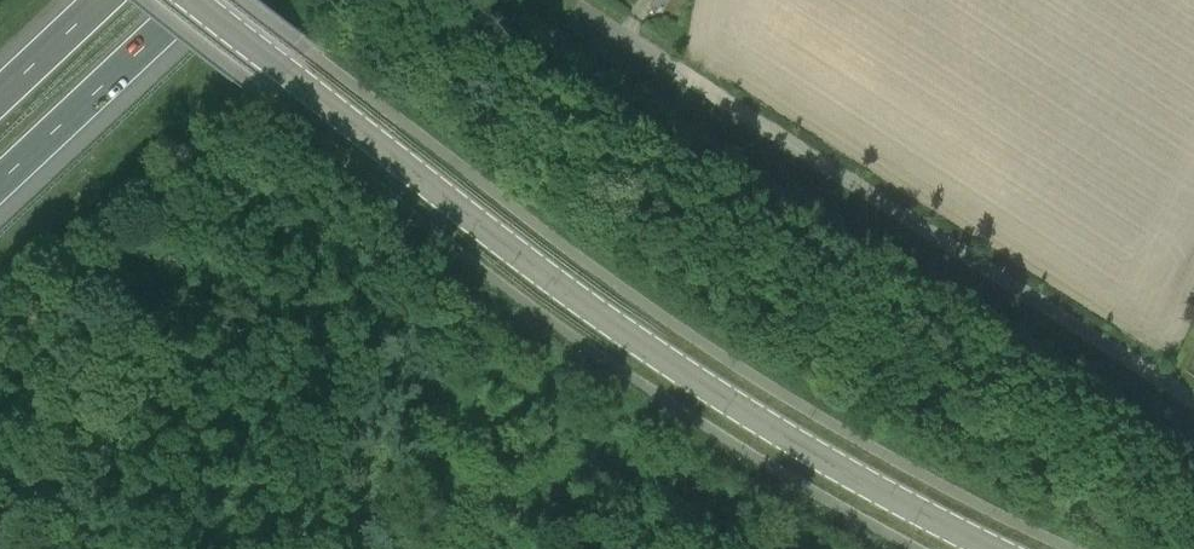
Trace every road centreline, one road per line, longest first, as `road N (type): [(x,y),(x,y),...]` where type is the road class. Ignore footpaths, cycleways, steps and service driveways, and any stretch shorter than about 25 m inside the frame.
road 1 (tertiary): [(992,548),(845,473),(658,356),(195,0)]
road 2 (unclassified): [(1193,401),(582,11)]
road 3 (motorway): [(0,172),(183,0)]
road 4 (motorway): [(96,0),(0,91)]

